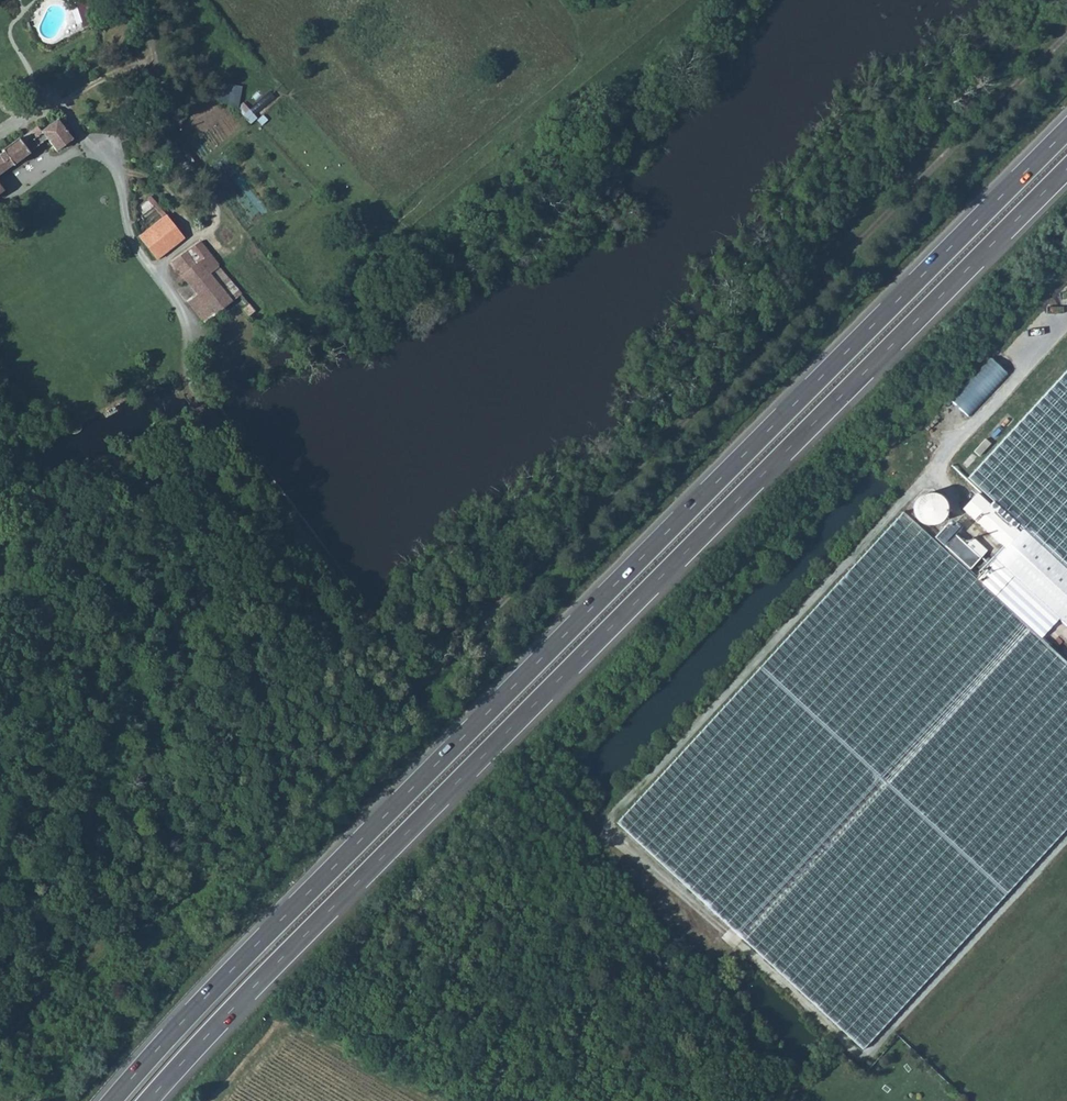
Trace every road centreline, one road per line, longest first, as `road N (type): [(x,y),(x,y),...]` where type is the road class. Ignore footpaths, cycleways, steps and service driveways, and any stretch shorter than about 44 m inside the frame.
road 1 (trunk): [(1066,130),(311,890),(112,1100)]
road 2 (trunk): [(147,1100),(1066,168)]

